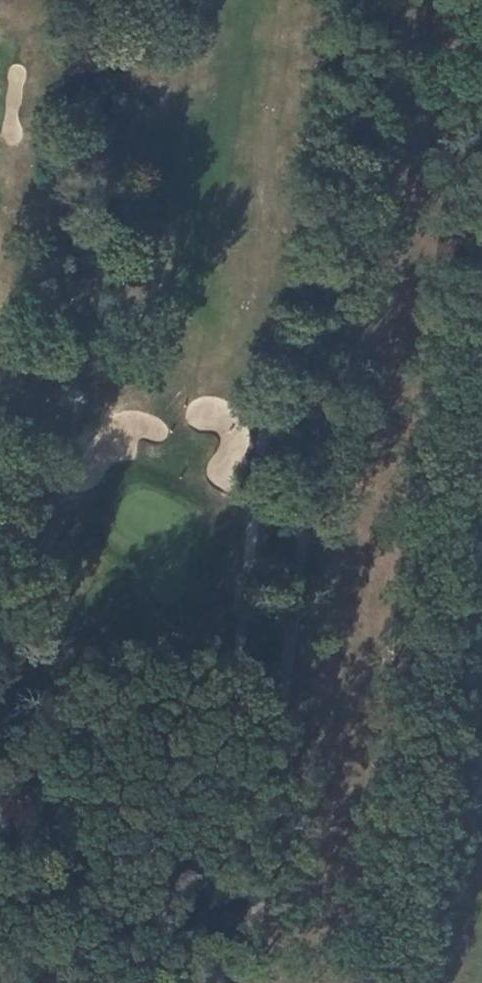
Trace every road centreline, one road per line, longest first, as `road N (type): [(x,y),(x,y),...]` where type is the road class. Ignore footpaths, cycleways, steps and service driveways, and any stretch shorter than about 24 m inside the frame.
road 1 (track): [(253,982),(364,0)]
road 2 (unclassified): [(412,982),(461,432),(481,375)]

